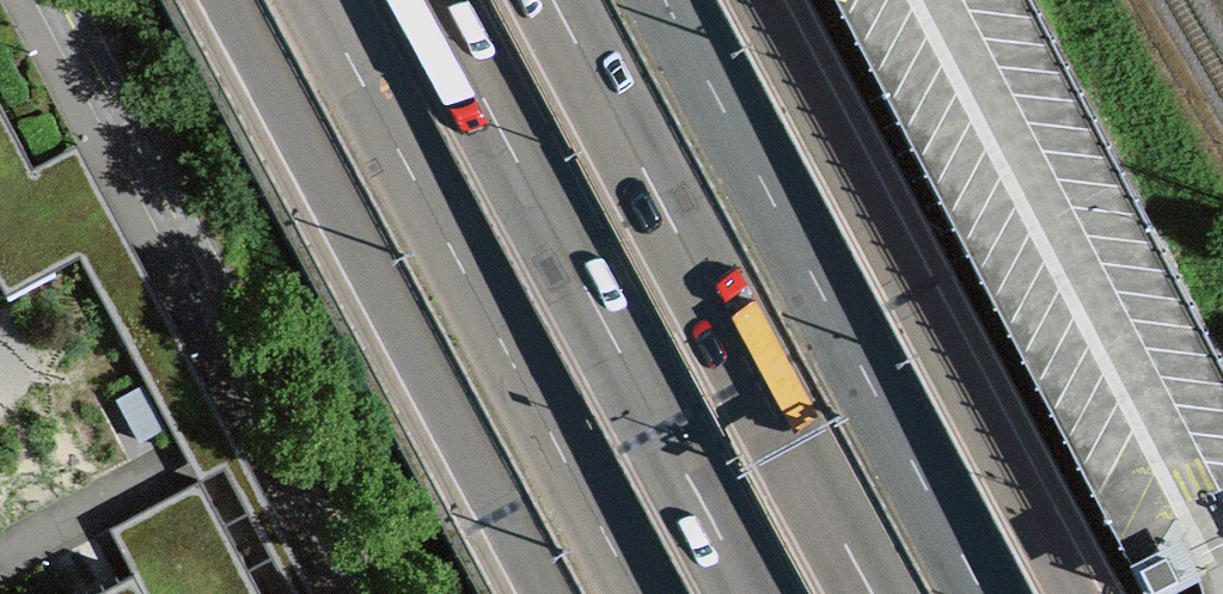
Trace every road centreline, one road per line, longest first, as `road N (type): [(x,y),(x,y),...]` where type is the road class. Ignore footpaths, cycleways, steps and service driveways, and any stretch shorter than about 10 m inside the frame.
road 1 (motorway): [(879,593),(554,0)]
road 2 (motorway): [(434,0),(757,593)]
road 3 (motorway): [(1073,593),(750,0)]
road 4 (motorway): [(228,0),(546,593)]
road 5 (primary): [(976,593),(666,0)]
road 6 (primary): [(327,21),(633,593)]

